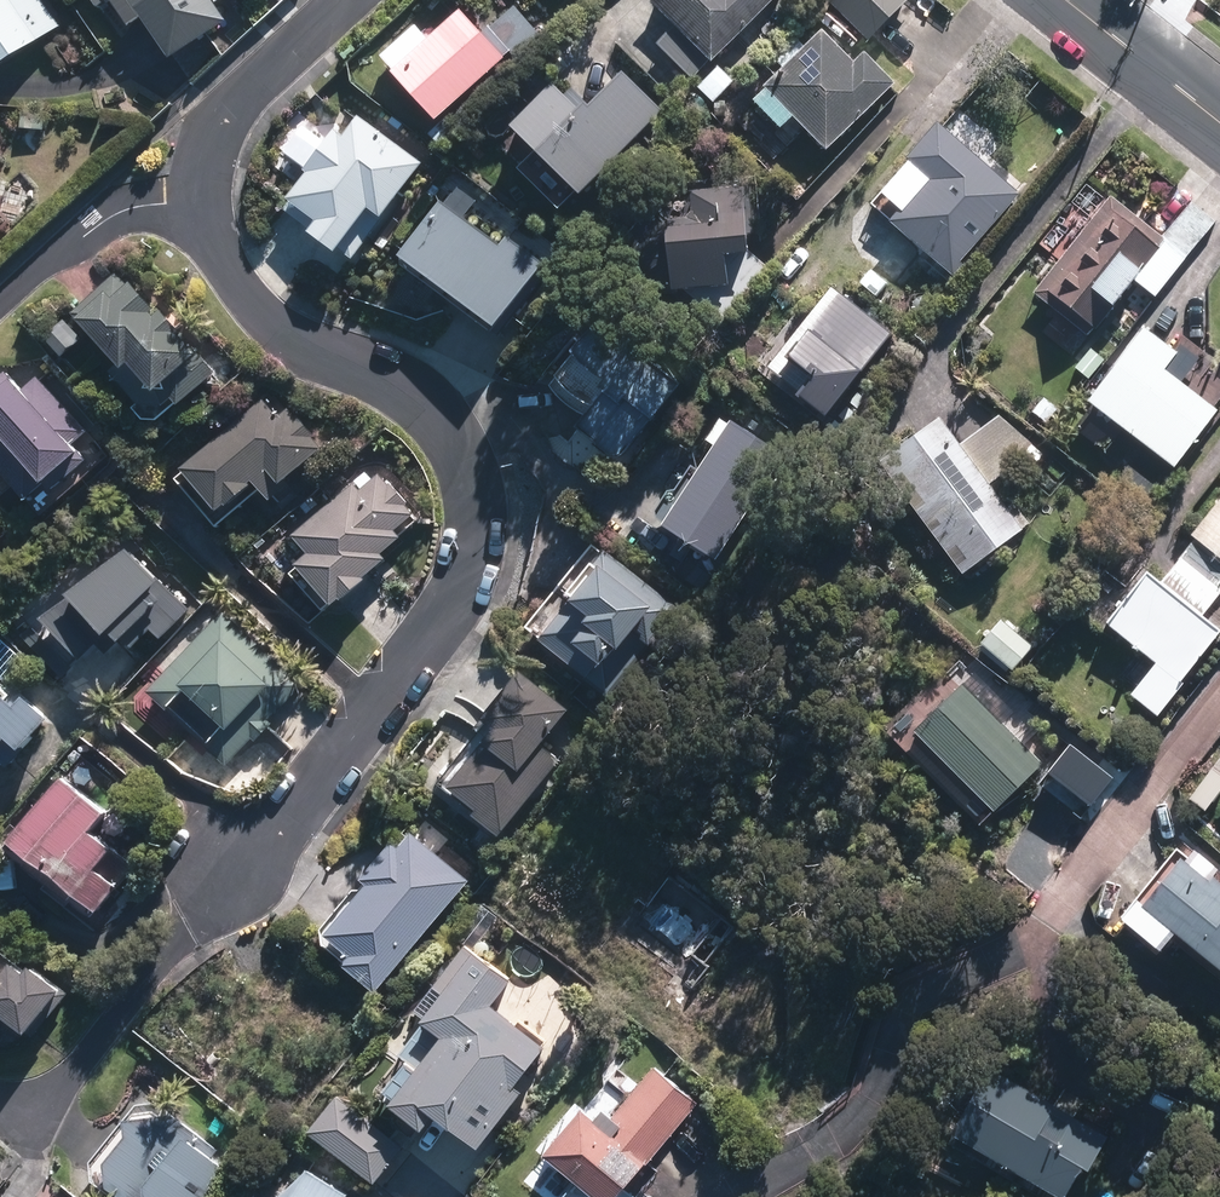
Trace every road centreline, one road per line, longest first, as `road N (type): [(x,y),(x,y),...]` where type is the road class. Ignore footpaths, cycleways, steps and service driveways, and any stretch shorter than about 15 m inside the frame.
road 1 (residential): [(218,882),(439,621),(473,563),(483,508),(465,456),(422,403),(266,323),(218,240),(211,148),(231,107),(350,0)]
road 2 (secondary): [(1072,0),(1219,117)]

